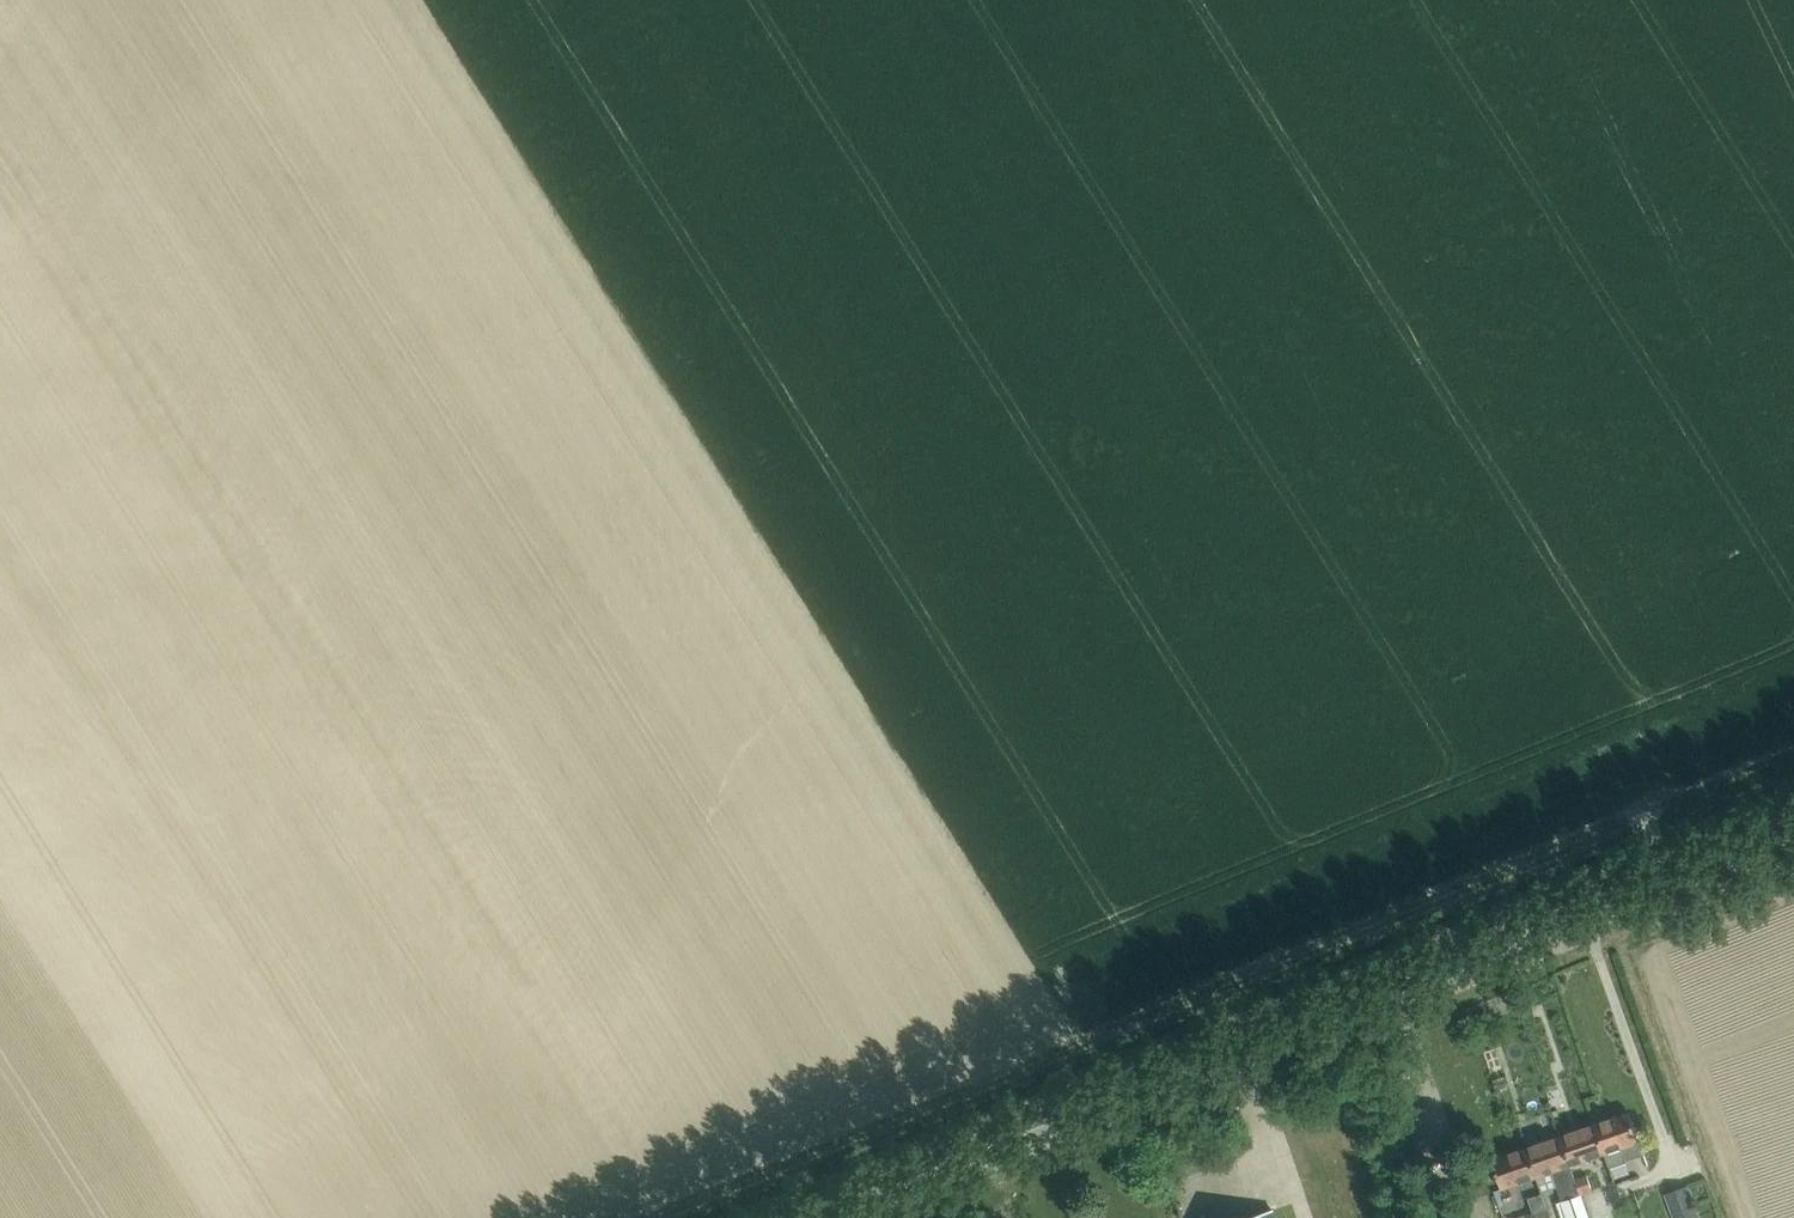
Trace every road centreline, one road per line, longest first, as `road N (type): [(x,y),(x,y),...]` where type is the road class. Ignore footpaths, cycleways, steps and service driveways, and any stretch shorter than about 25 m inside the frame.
road 1 (unclassified): [(842,1217),(1793,835)]

